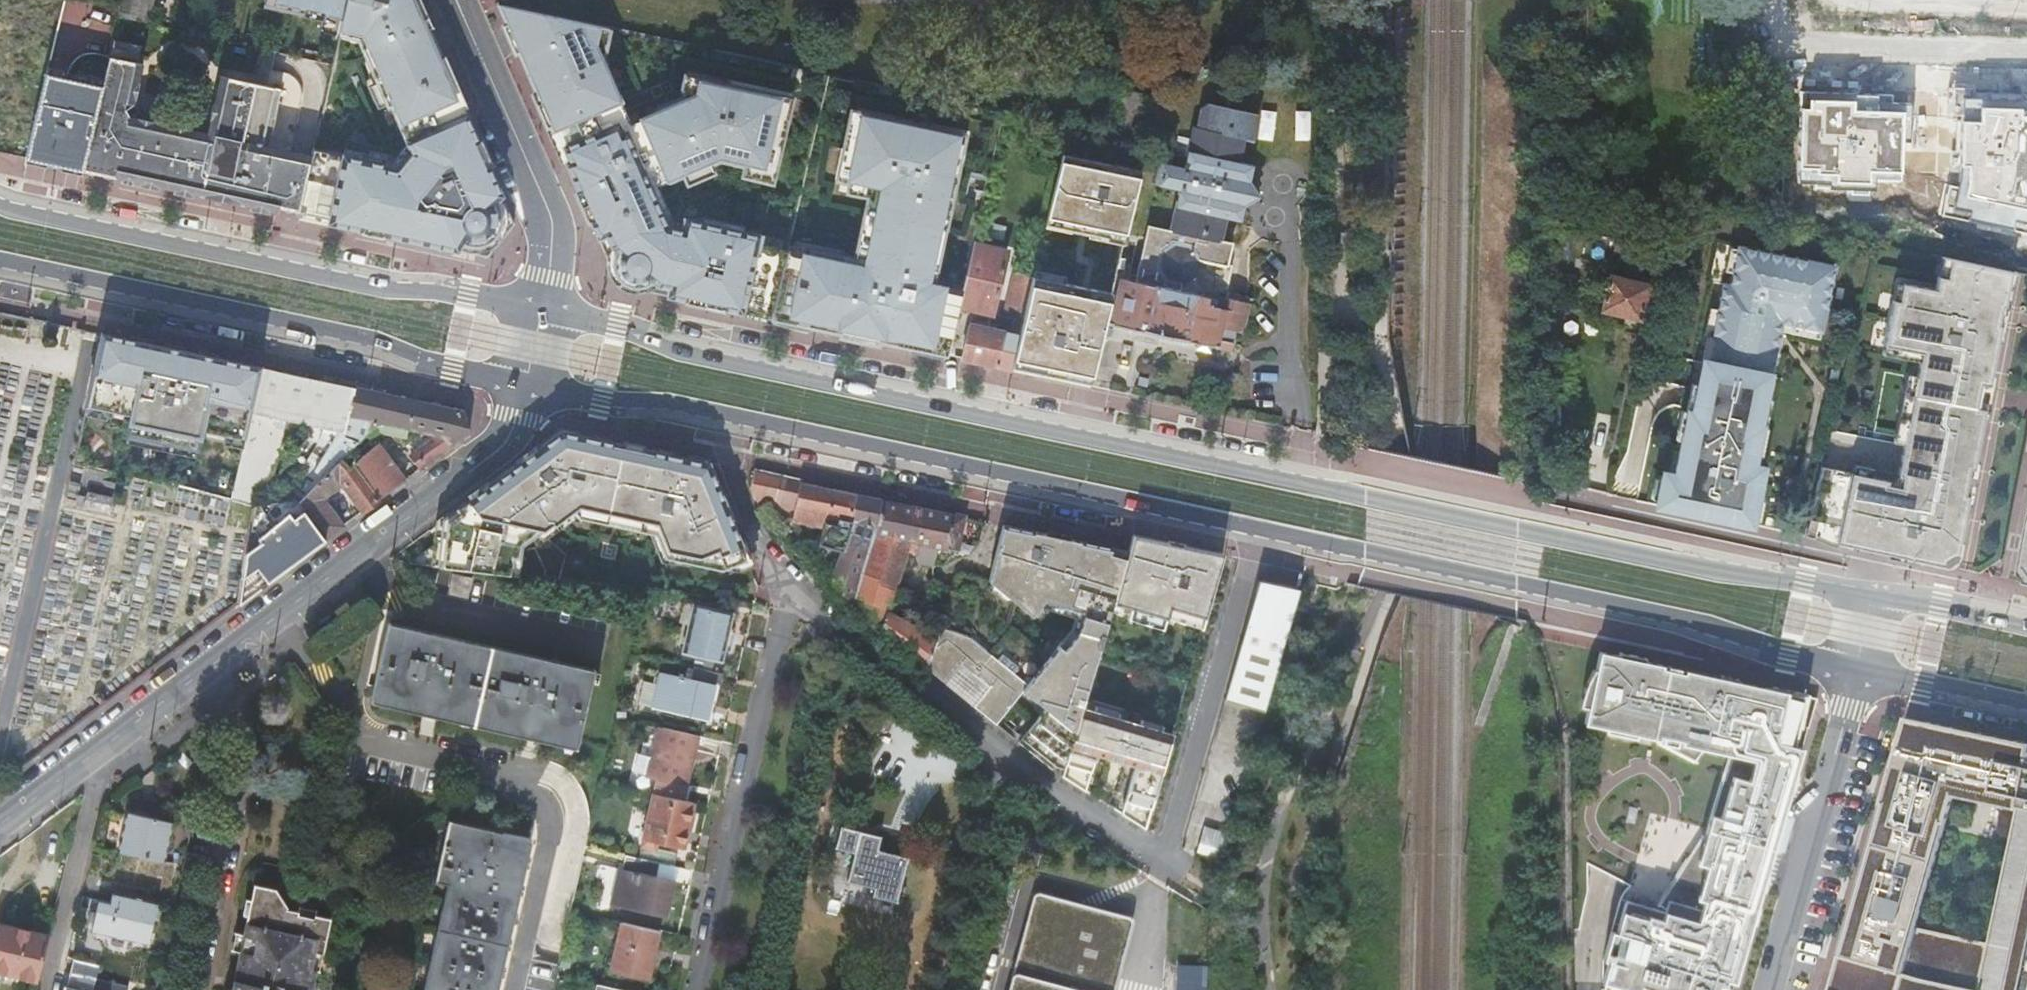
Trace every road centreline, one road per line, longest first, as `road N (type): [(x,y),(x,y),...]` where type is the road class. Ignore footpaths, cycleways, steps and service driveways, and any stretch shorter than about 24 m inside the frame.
road 1 (primary): [(1880,592),(1723,570),(1308,484),(685,352),(549,311)]
road 2 (primary): [(708,409),(1702,623),(1859,670)]
road 3 (secondary): [(0,822),(510,436),(532,389)]
road 4 (primary): [(549,311),(387,284),(0,199)]
road 5 (primary): [(0,260),(377,341),(532,389)]
road 6 (residential): [(798,592),(859,646),(1160,858)]
road 7 (residential): [(798,592),(771,641),(700,989)]
road 8 (tertiary): [(456,0),(544,201),(556,248),(549,311)]
road 9 (unclassified): [(1770,989),(1859,670)]
road 10 (unknown): [(2026,54),(1777,47),(1776,0)]
road 11 (residential): [(708,409),(707,433),(738,498),(798,592)]
road 12 (primary): [(532,389),(708,409)]
road 13 (primary): [(1859,670),(2026,706)]
road 14 (primary): [(2026,621),(1880,592)]

